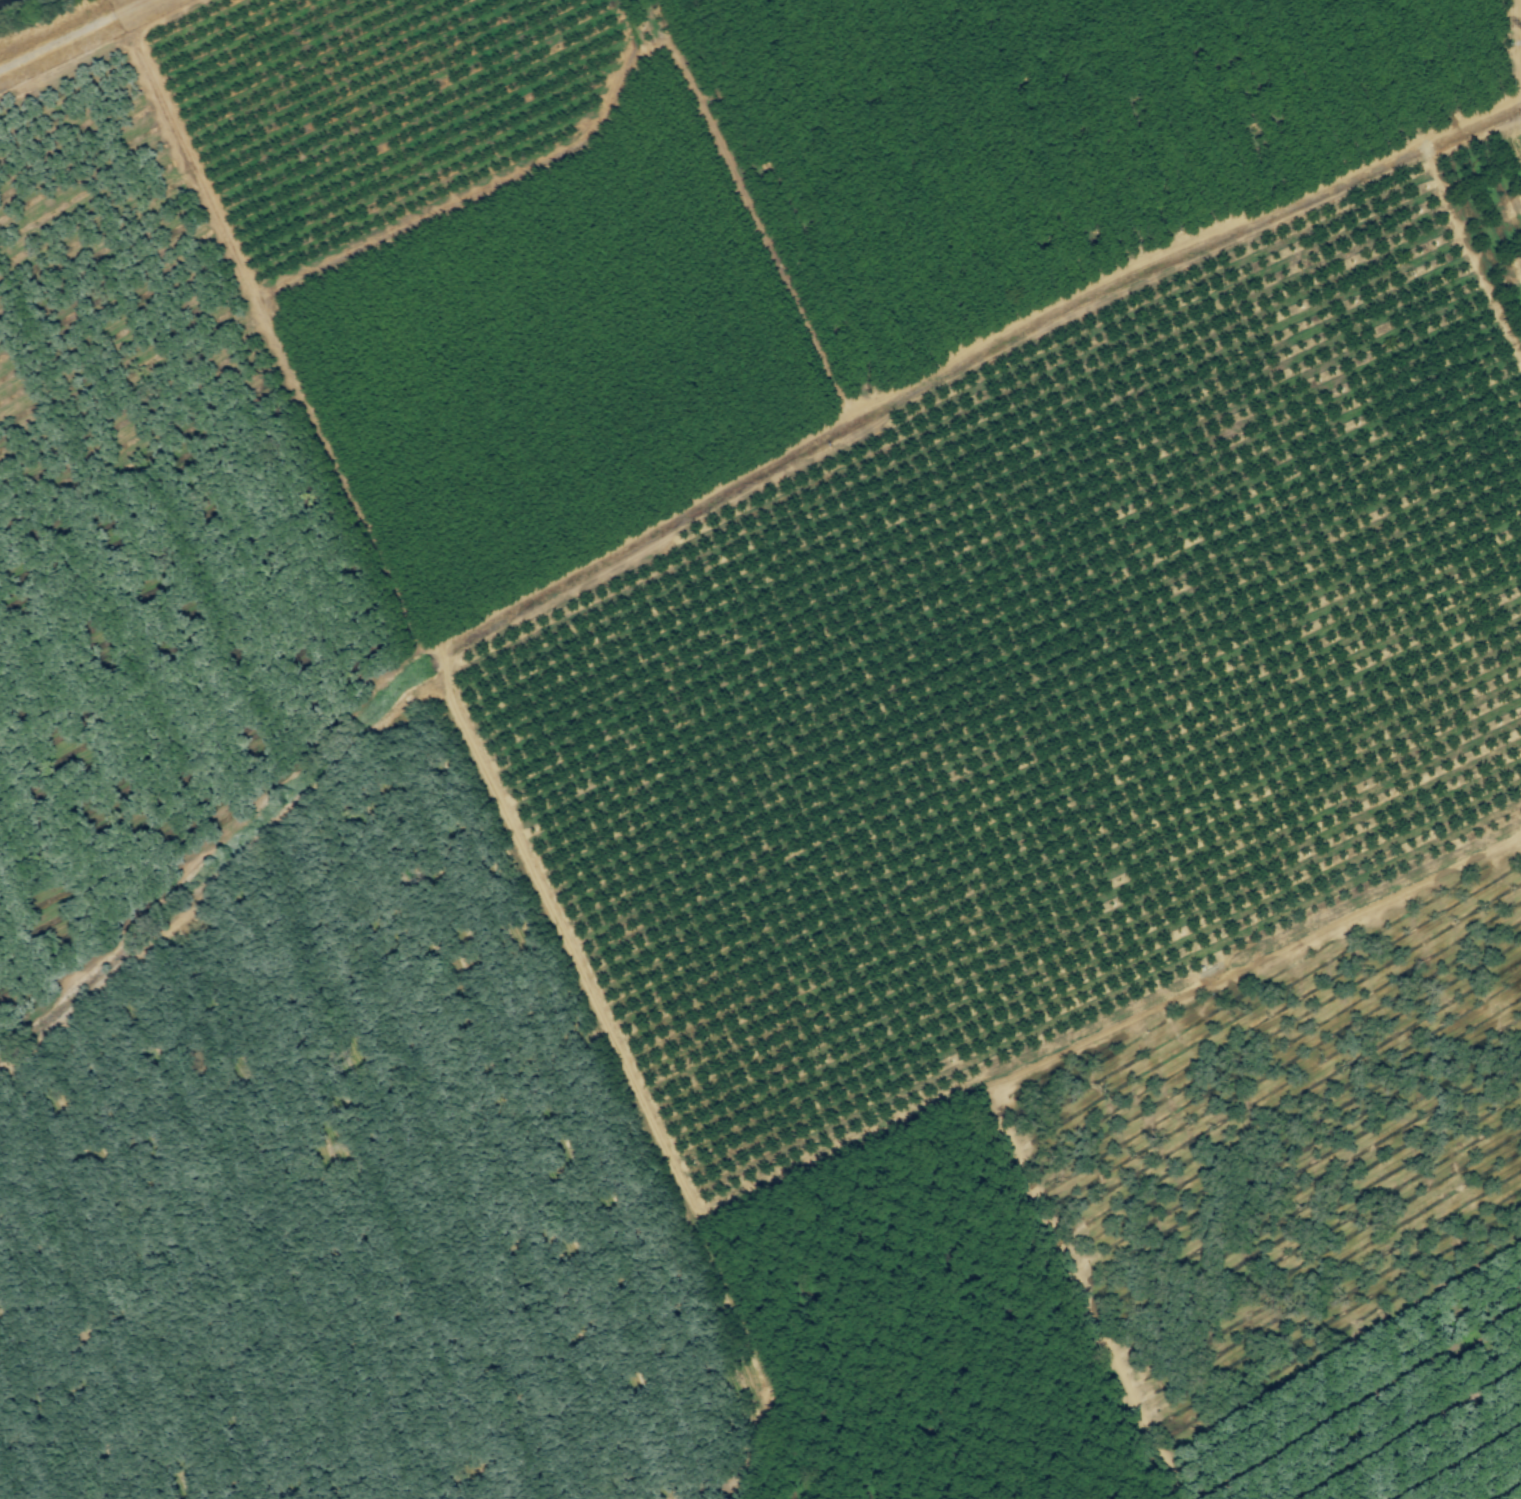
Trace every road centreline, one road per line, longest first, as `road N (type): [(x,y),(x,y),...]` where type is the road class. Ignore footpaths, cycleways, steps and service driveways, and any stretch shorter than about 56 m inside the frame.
road 1 (residential): [(0,1008),(318,722)]

